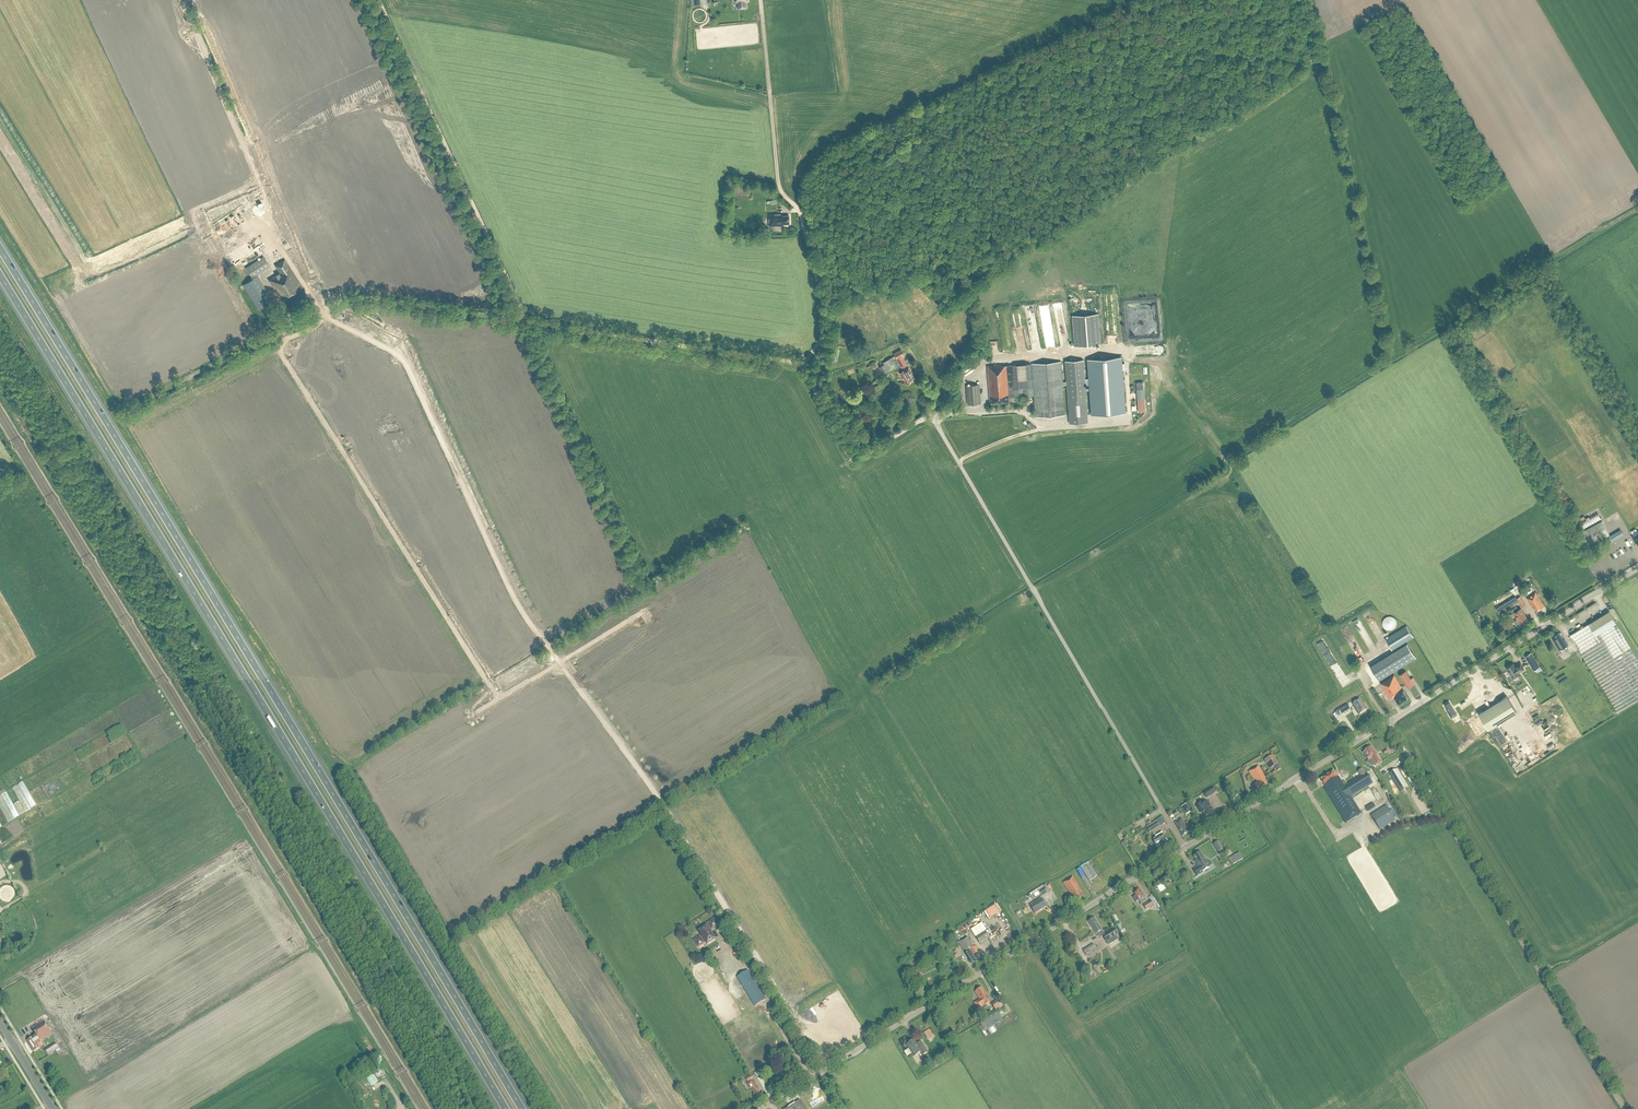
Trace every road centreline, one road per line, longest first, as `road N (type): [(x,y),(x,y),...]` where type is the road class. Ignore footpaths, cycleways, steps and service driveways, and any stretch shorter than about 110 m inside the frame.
road 1 (motorway): [(520,1108),(0,248)]
road 2 (motorway): [(0,274),(505,1108)]
road 3 (track): [(1355,666),(1230,460),(1637,208)]
road 4 (unclassified): [(1185,849),(932,415),(853,456),(802,365)]
road 5 (unclassified): [(802,365),(365,297),(269,335)]
road 6 (unclassified): [(1625,1108),(1387,723)]
road 7 (tertiary): [(821,1073),(1185,849)]
road 8 (track): [(338,765),(555,1108)]
road 9 (unclassified): [(802,365),(819,339),(822,309),(801,214),(779,183),(761,0)]
road 10 (track): [(473,1108),(292,795)]
road 11 (track): [(527,322),(380,0)]
road 12 (track): [(824,1071),(664,812)]
road 13 (tertiary): [(1387,723),(1637,568)]
road 14 (tertiary): [(1185,849),(1387,723)]
road 15 (track): [(269,335),(124,411)]

